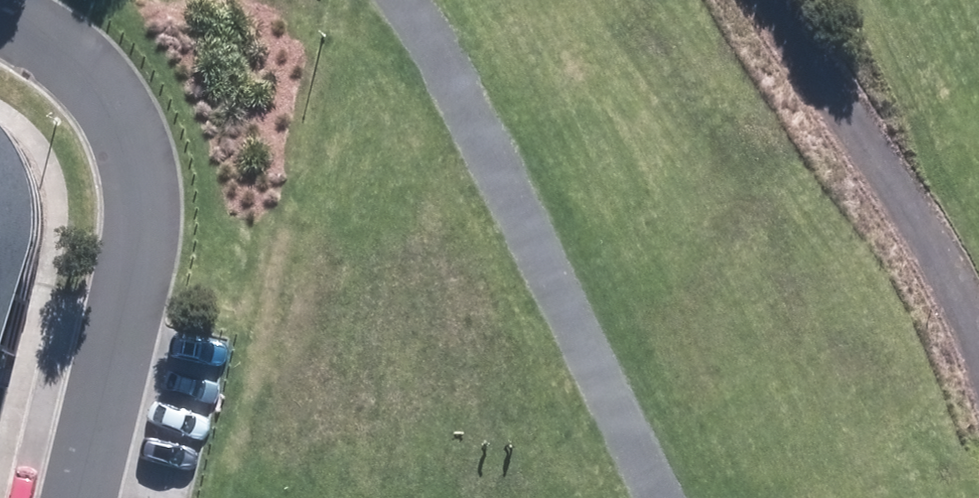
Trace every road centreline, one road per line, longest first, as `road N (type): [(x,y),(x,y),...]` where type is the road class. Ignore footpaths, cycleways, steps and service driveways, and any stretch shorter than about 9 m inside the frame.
road 1 (track): [(660,497),(407,0)]
road 2 (residential): [(89,497),(134,335),(138,196),(97,102),(29,27),(0,8)]
road 3 (track): [(978,368),(939,283),(760,0)]

